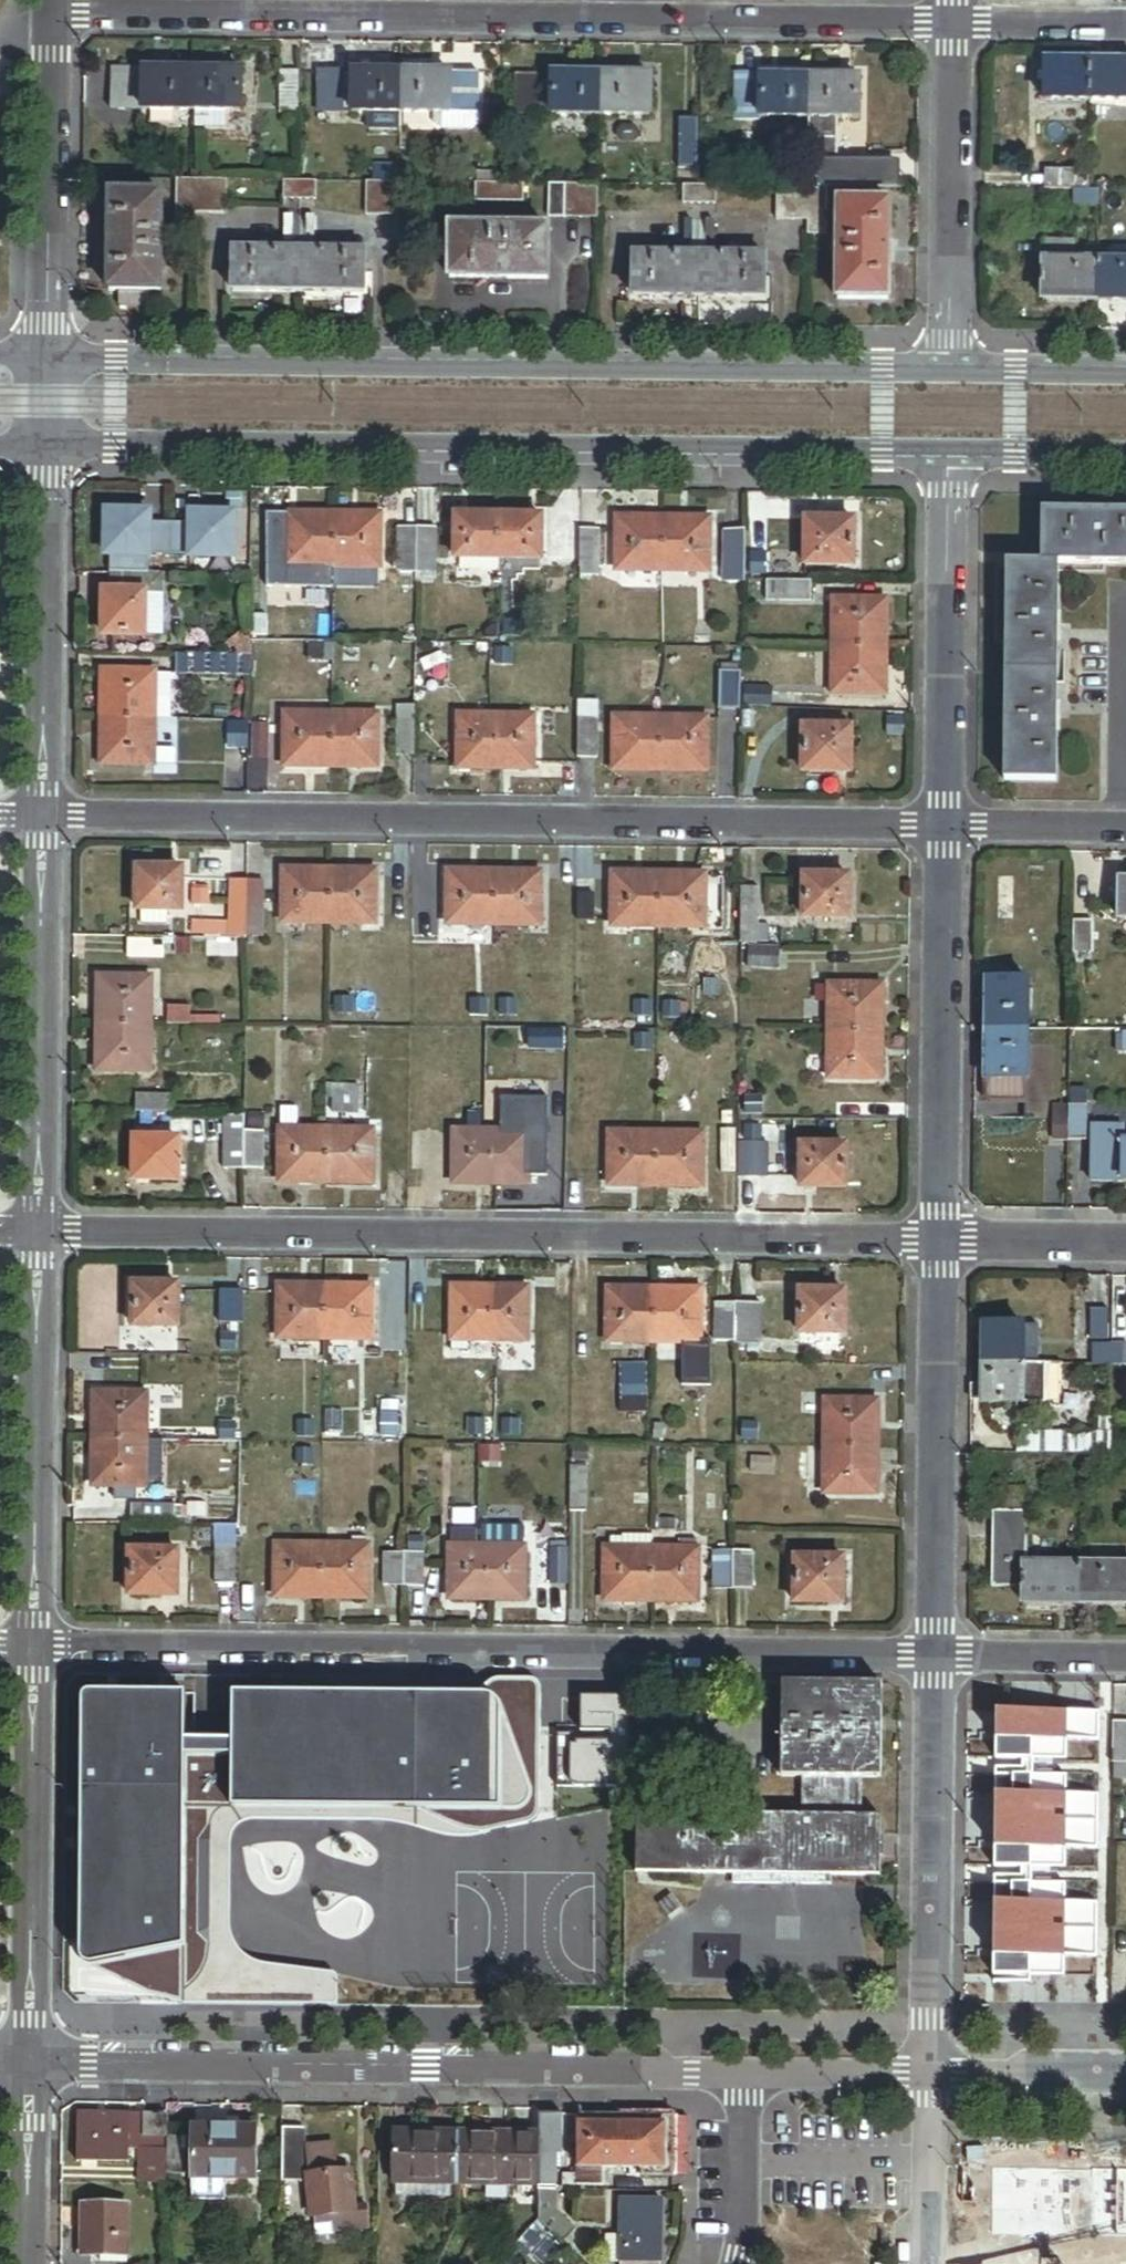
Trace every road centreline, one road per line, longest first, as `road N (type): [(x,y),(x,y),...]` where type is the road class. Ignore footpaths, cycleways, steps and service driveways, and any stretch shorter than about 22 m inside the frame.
road 1 (residential): [(934,1658),(31,1645)]
road 2 (residential): [(38,1233),(938,1242)]
road 3 (residential): [(44,816),(943,826)]
road 4 (residential): [(54,8),(951,21)]
road 5 (tertiary): [(52,447),(947,458)]
road 6 (tertiary): [(946,368),(53,358)]
road 7 (residential): [(31,2064),(745,2075)]
road 8 (residential): [(929,2077),(934,1658)]
road 9 (residential): [(31,2064),(31,1645)]
road 10 (residential): [(38,1233),(44,816)]
road 11 (residential): [(938,1242),(943,826)]
road 12 (residential): [(934,1658),(938,1242)]
road 13 (residential): [(31,1645),(38,1233)]
road 14 (residential): [(44,816),(52,447)]
road 15 (residential): [(943,826),(947,458)]
road 16 (residential): [(53,358),(54,8)]
road 17 (residential): [(946,368),(951,21)]
road 18 (residential): [(30,2263),(31,2064)]
road 19 (residential): [(929,2077),(1125,2079)]
road 20 (residential): [(1125,1660),(934,1658)]
road 21 (residential): [(736,2263),(745,2075)]
road 22 (residential): [(938,1242),(1125,1243)]
road 23 (residential): [(927,2263),(929,2077)]
road 24 (residential): [(745,2075),(929,2077)]
road 25 (residential): [(943,826),(1125,827)]
road 26 (tertiary): [(1125,370),(946,368)]
road 27 (tertiary): [(947,458),(1125,460)]
road 28 (residential): [(951,21),(1125,23)]

